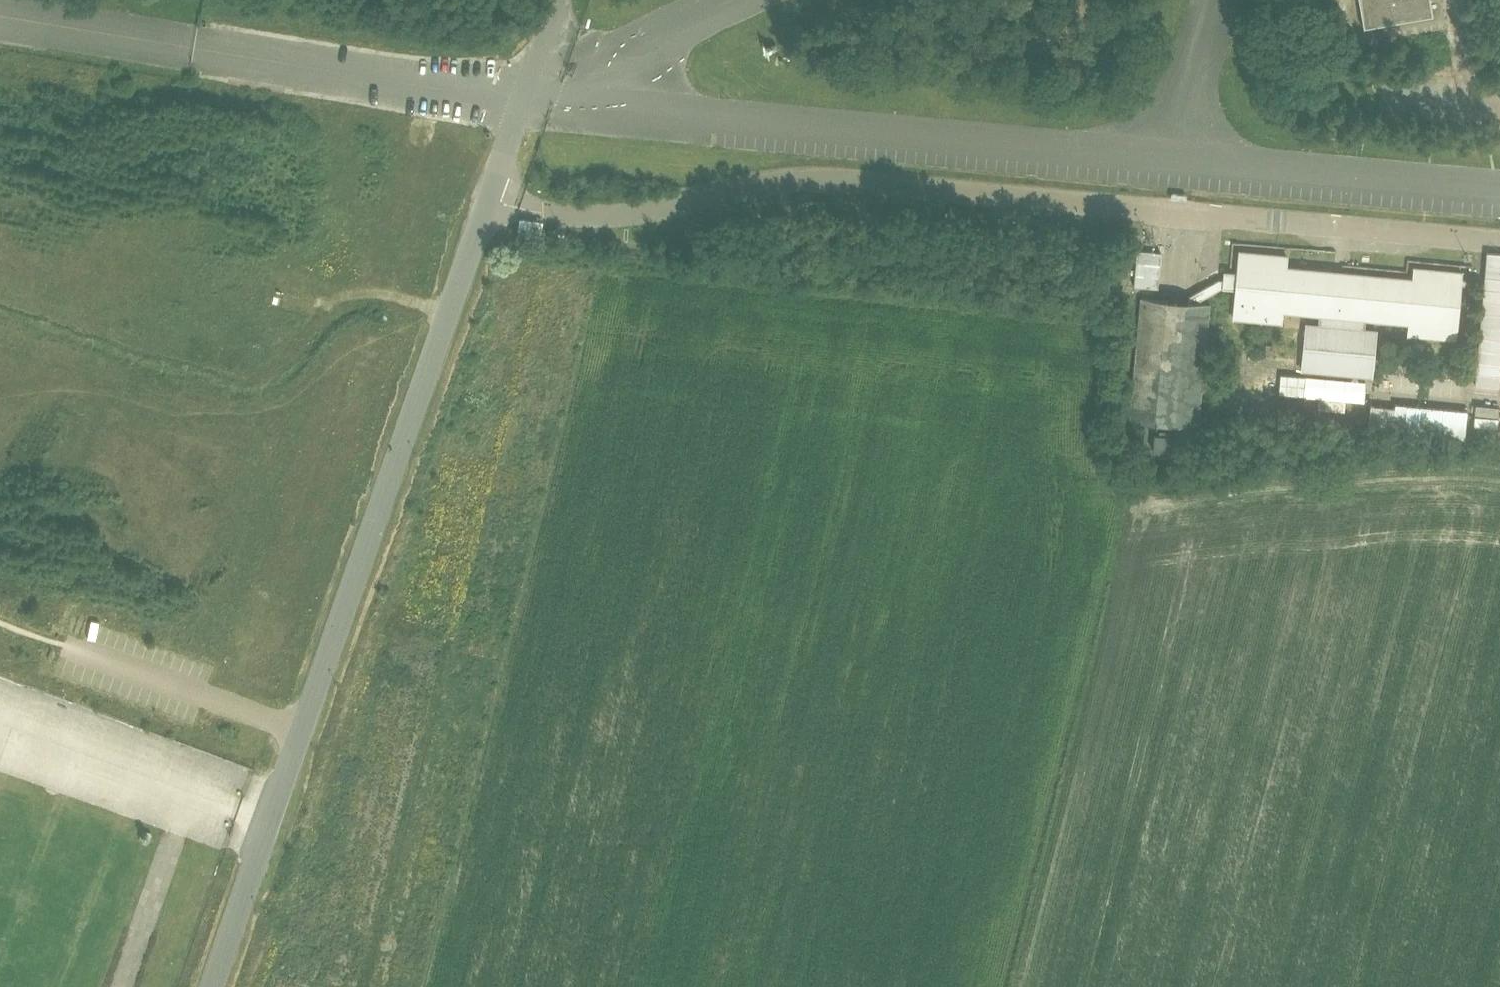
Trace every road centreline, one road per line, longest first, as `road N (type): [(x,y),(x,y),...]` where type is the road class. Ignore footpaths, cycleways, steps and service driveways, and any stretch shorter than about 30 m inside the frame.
road 1 (unclassified): [(556,0),(210,986)]

